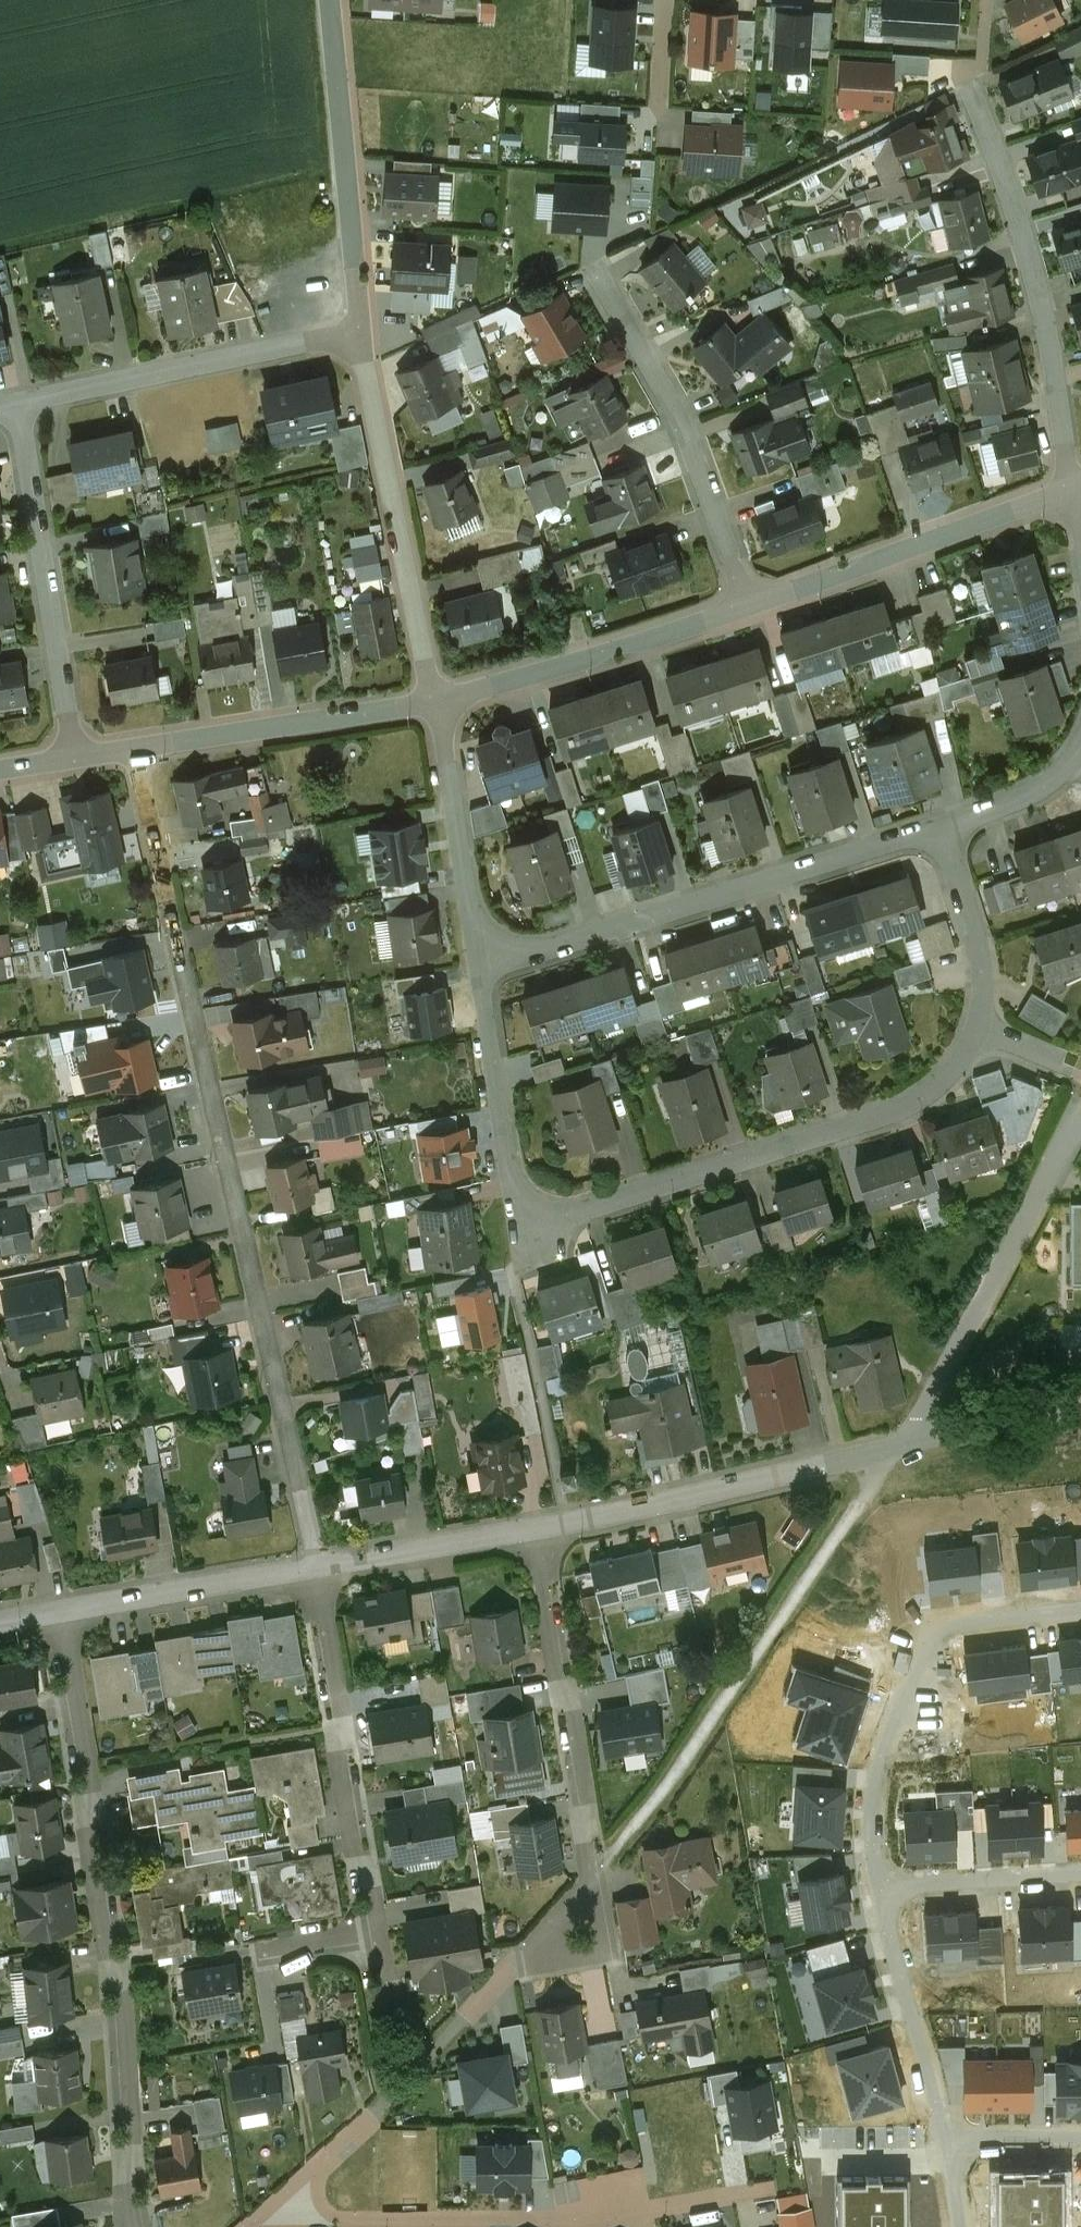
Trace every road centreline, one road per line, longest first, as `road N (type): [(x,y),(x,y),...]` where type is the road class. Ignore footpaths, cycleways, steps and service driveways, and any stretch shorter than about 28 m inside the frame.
road 1 (residential): [(134,748),(318,1567)]
road 2 (residential): [(518,1224),(882,1121),(941,1086),(979,1024),(984,983),(940,828)]
road 3 (residential): [(64,1611),(94,1793),(90,1843),(109,1960),(124,1992),(132,2226)]
road 4 (residential): [(477,969),(940,828)]
road 5 (residential): [(263,2218),(596,2223),(742,2198)]
road 6 (residential): [(1074,492),(1031,260),(970,75)]
road 7 (residential): [(880,1887),(878,1759),(896,1684),(933,1624),(1080,1606)]
road 8 (residential): [(580,1937),(590,1877),(537,1527)]
road 9 (residential): [(748,607),(685,427),(592,253)]
road 10 (residential): [(896,1450),(1001,1275),(1080,1112)]
road 11 (residential): [(440,698),(362,328)]
road 12 (residential): [(318,1567),(371,1933)]
road 13 (residential): [(537,1527),(896,1450)]
road 14 (residential): [(76,757),(21,403)]
road 15 (residential): [(21,403),(362,328)]
road 16 (residential): [(1074,492),(748,607)]
road 17 (residential): [(362,328),(329,0)]
road 18 (residential): [(748,607),(440,698)]
road 19 (residential): [(440,698),(134,748)]
road 20 (residential): [(477,969),(440,698)]
road 21 (residential): [(947,2140),(880,1887)]
road 22 (residential): [(518,1224),(477,969)]
road 23 (residential): [(64,1611),(318,1567)]
road 24 (residential): [(318,1567),(537,1527)]
road 25 (residential): [(1080,1875),(880,1887)]
road 26 (residential): [(896,1450),(1080,1401)]
road 27 (residential): [(940,828),(1021,801),(1080,749)]
road 28 (residential): [(1080,2139),(947,2140)]

